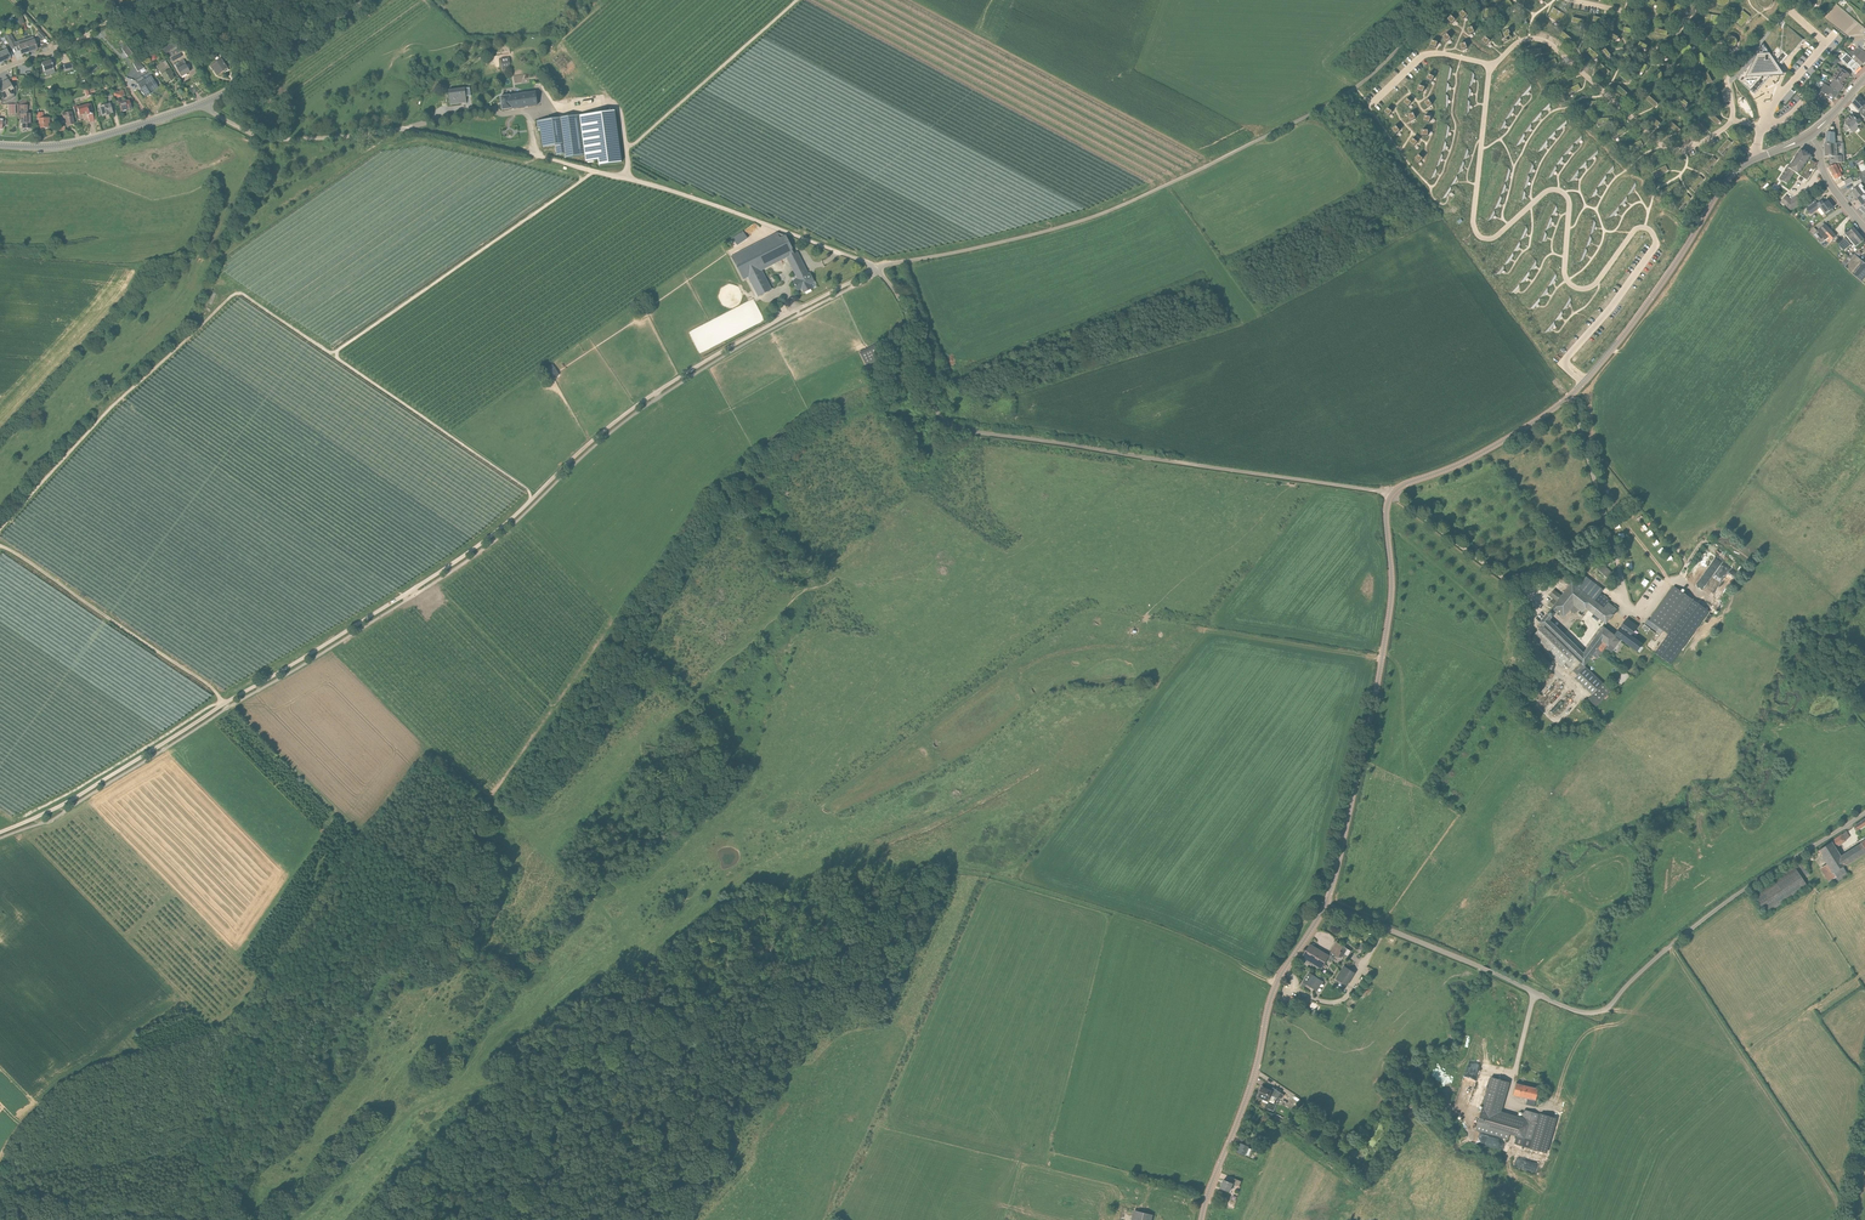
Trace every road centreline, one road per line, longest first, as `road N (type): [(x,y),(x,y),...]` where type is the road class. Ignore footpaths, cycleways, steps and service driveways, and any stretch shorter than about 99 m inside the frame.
road 1 (track): [(789,314),(632,409),(441,571),(69,801),(0,832)]
road 2 (track): [(0,529),(106,413),(233,296),(331,348),(598,172)]
road 3 (unclassified): [(875,269),(1045,231),(1146,194),(1339,98),(1450,0)]
road 4 (unclassified): [(1326,904),(1592,1013),(1610,1006),(1726,902),(1864,813)]
road 5 (unclassified): [(1392,495),(951,425),(932,403),(902,304),(875,269)]
road 6 (tertiary): [(1392,495),(1510,437),(1576,390),(1644,308),(1728,179),(1808,135)]
road 7 (track): [(829,249),(657,186),(415,131)]
road 8 (tertiary): [(1326,904),(1382,659),(1392,495)]
road 9 (tertiary): [(1201,1219),(1252,1082),(1272,994),(1326,904)]
road 10 (track): [(360,837),(240,1013),(209,1034),(127,1055)]
road 11 (track): [(989,877),(1156,927),(1276,984)]
road 12 (track): [(0,546),(232,705)]
road 13 (track): [(324,348),(524,486),(529,502)]
road 14 (track): [(626,150),(796,0)]
road 15 (unclassified): [(415,131),(268,138),(205,103)]
road 16 (tertiary): [(0,145),(86,141),(205,103)]
road 17 (tertiary): [(205,103),(362,0)]
road 18 (track): [(1382,659),(1204,630)]

